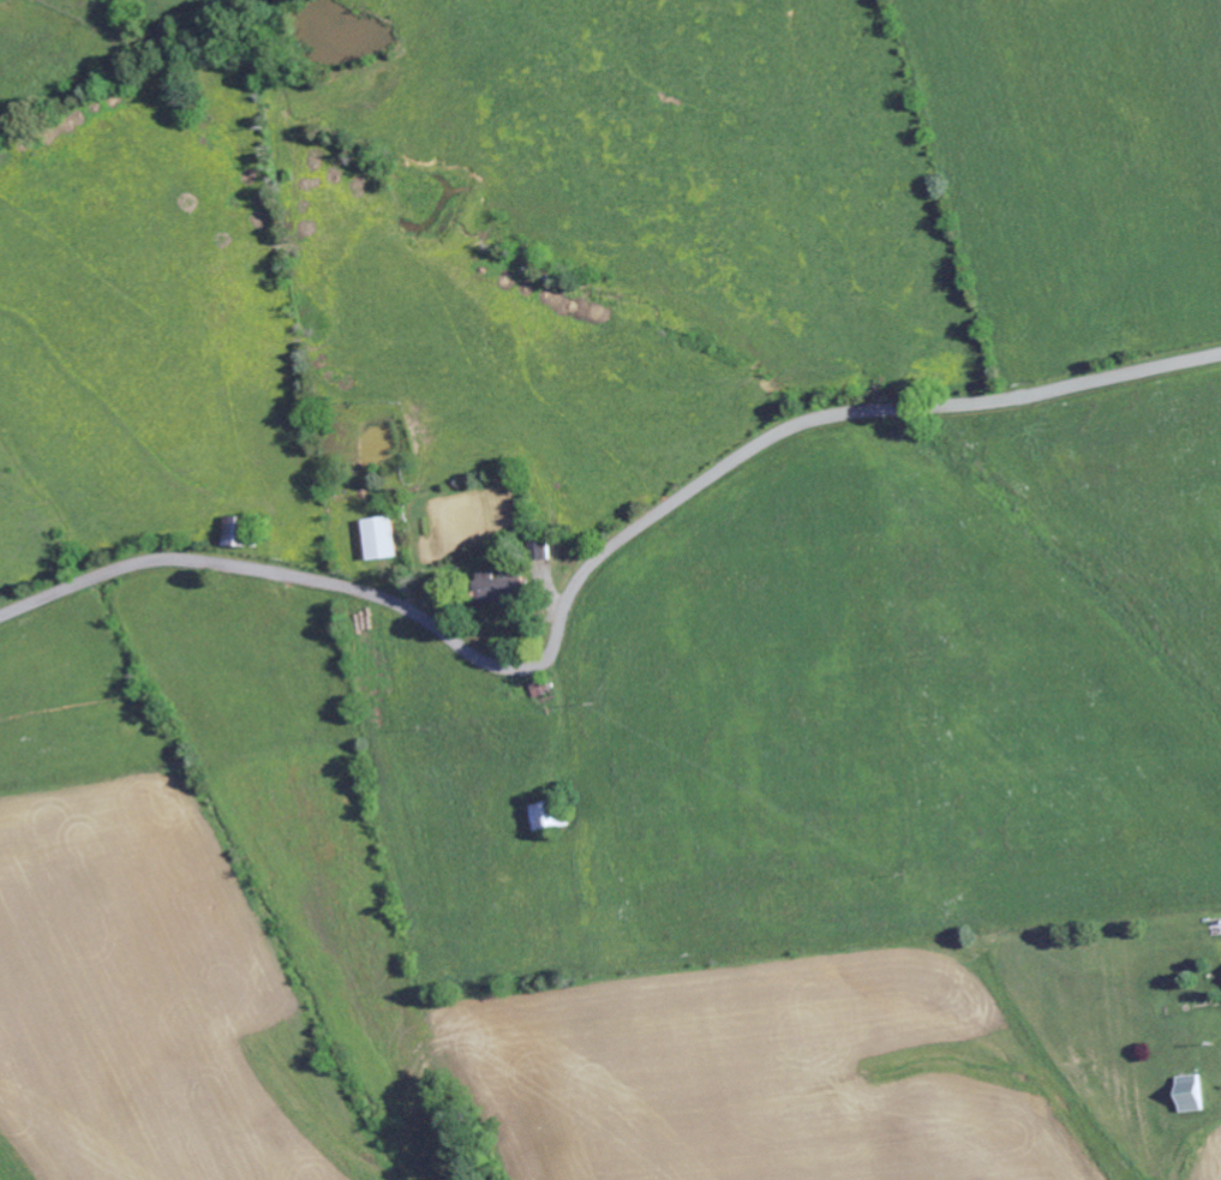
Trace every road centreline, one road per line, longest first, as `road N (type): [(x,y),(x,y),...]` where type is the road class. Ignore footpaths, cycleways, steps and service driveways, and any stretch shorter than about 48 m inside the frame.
road 1 (residential): [(0,618),(136,567),(219,567),(363,591),(427,618),(490,661),(534,665),(555,658),(575,594),(622,541),(790,432),(870,411),(962,409),(1220,355)]

